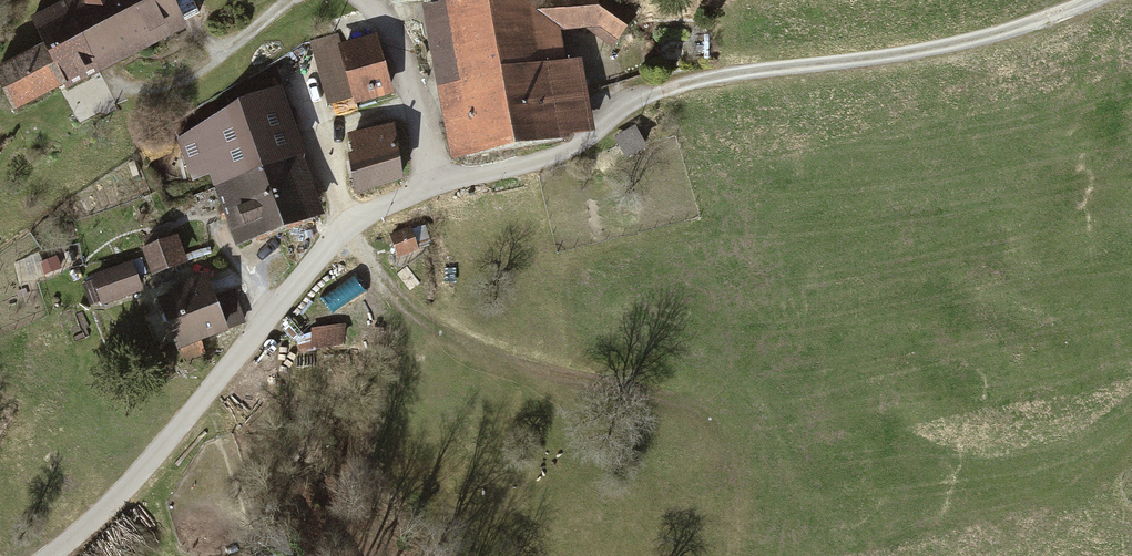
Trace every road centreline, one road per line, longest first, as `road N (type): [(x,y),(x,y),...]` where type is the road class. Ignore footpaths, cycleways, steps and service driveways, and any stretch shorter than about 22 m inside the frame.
road 1 (residential): [(718,75),(617,111),(575,150),(361,215),(111,502),(46,555)]
road 2 (track): [(1094,0),(1020,28),(900,55),(718,75)]
road 3 (track): [(343,228),(414,319),(472,351),(664,397)]

